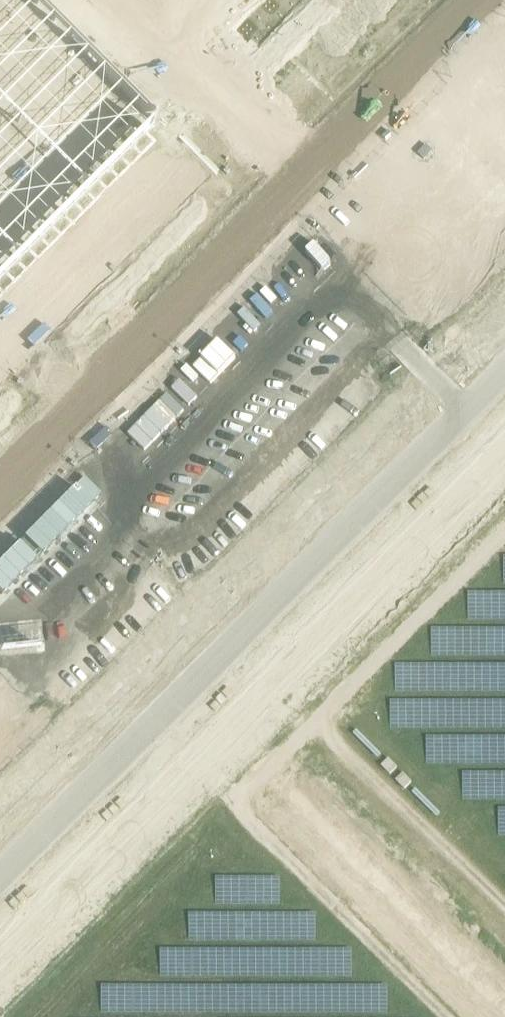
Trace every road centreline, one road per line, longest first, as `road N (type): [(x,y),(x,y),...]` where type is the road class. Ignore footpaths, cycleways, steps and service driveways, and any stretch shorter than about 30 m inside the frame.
road 1 (unclassified): [(504,318),(0,825)]
road 2 (unclassified): [(0,918),(504,412)]

